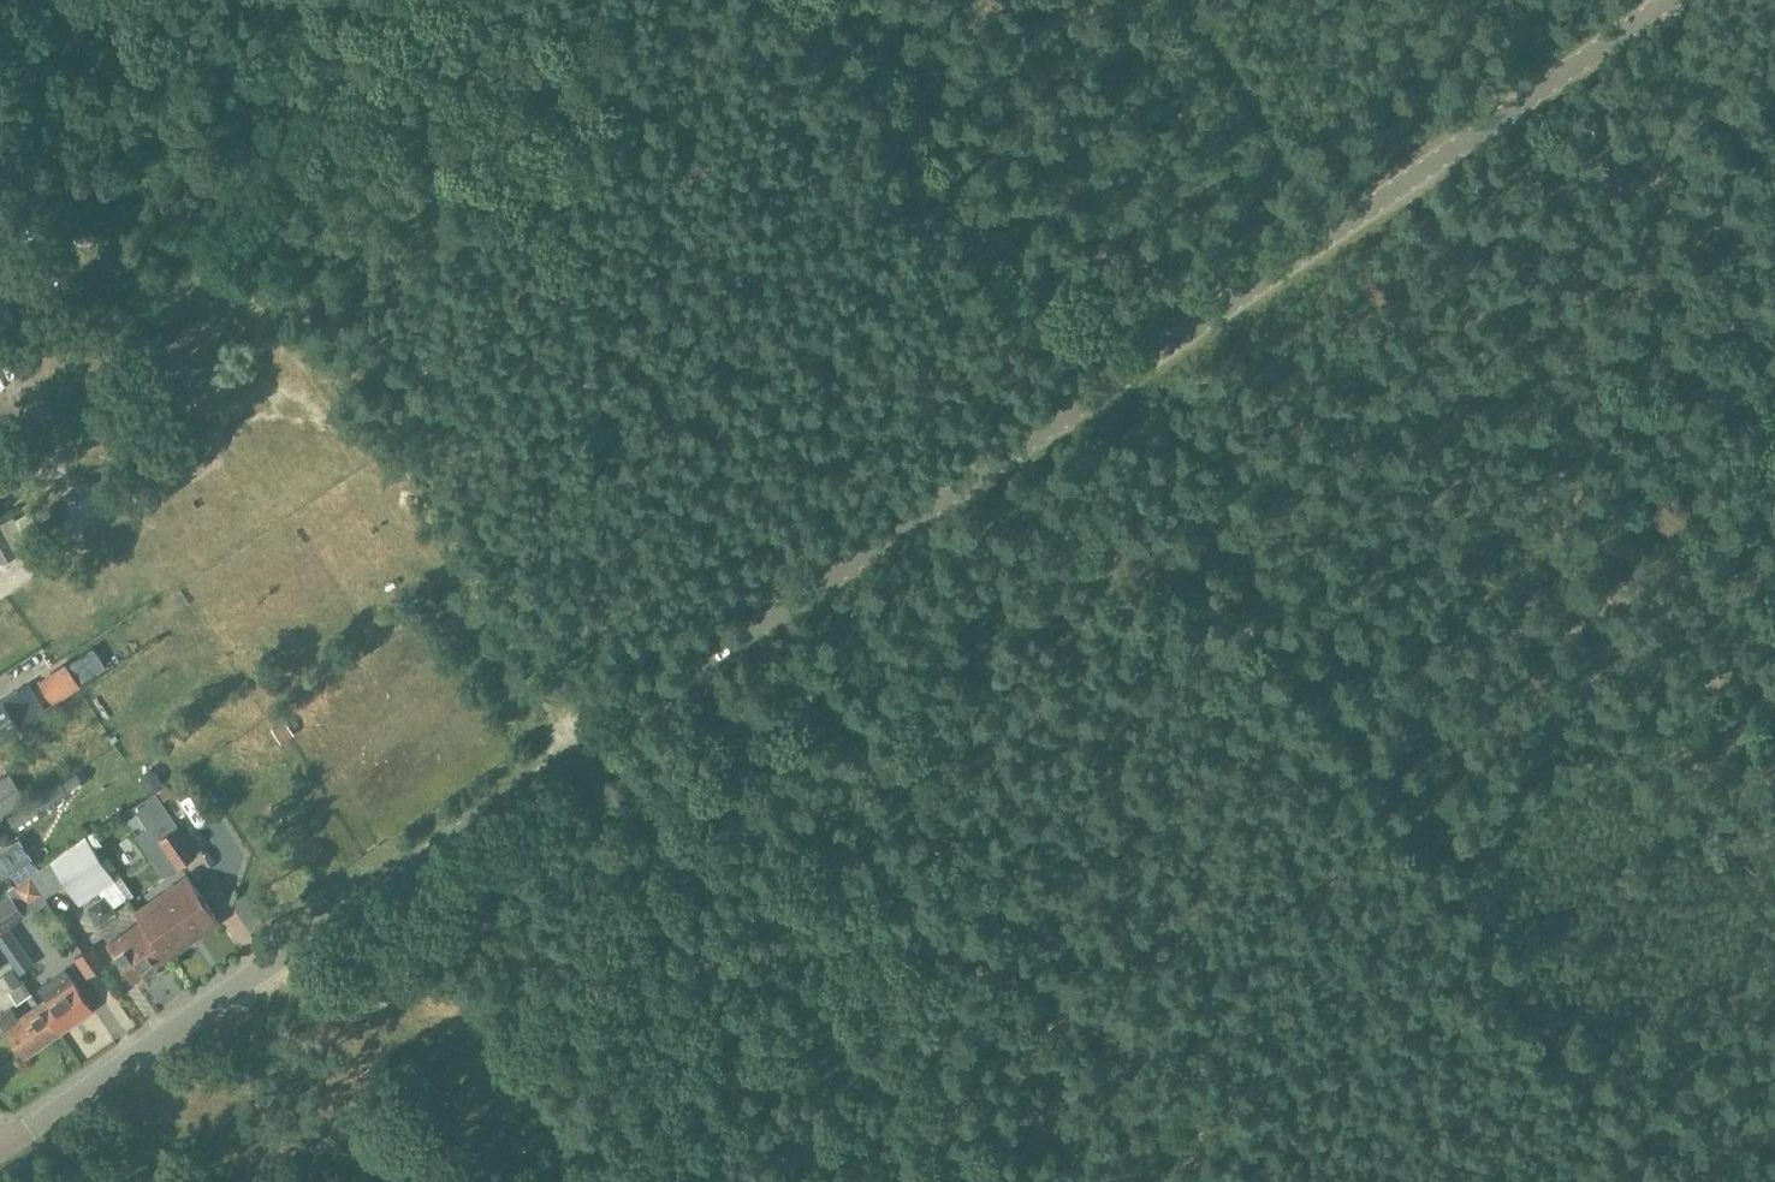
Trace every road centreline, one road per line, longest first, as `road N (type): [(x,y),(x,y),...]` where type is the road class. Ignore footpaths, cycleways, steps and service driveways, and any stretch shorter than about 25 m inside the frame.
road 1 (unclassified): [(285,953),(1673,0)]
road 2 (track): [(570,756),(339,409),(309,397),(261,399),(170,476),(0,594)]
road 3 (residential): [(0,1149),(285,953)]
road 4 (track): [(1337,232),(1186,0)]

